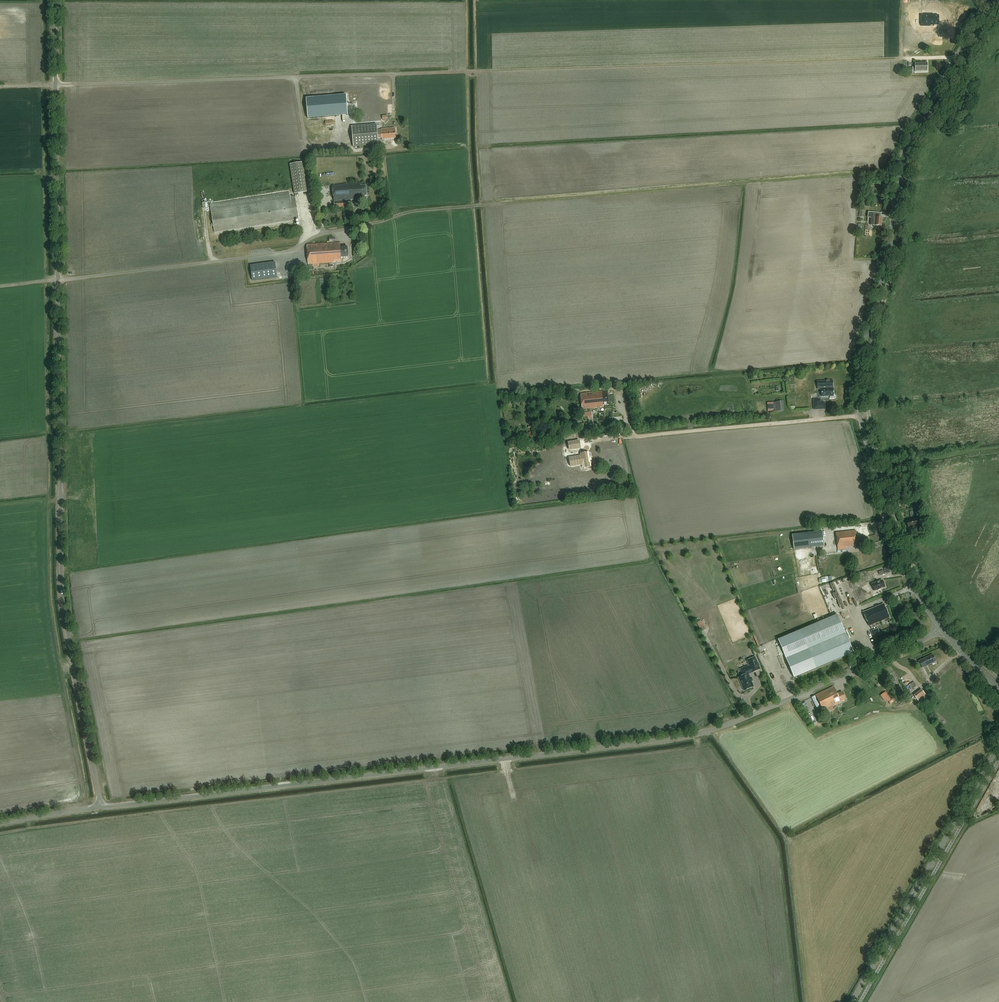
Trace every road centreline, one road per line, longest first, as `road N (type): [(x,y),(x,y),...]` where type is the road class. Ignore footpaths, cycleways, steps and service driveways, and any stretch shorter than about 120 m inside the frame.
road 1 (unclassified): [(102,808),(691,736),(943,629)]
road 2 (unclassified): [(102,808),(61,579),(54,0)]
road 3 (tertiary): [(943,629),(905,570),(887,521),(860,375),(903,157),(992,0)]
road 4 (tertiary): [(852,1001),(998,745)]

